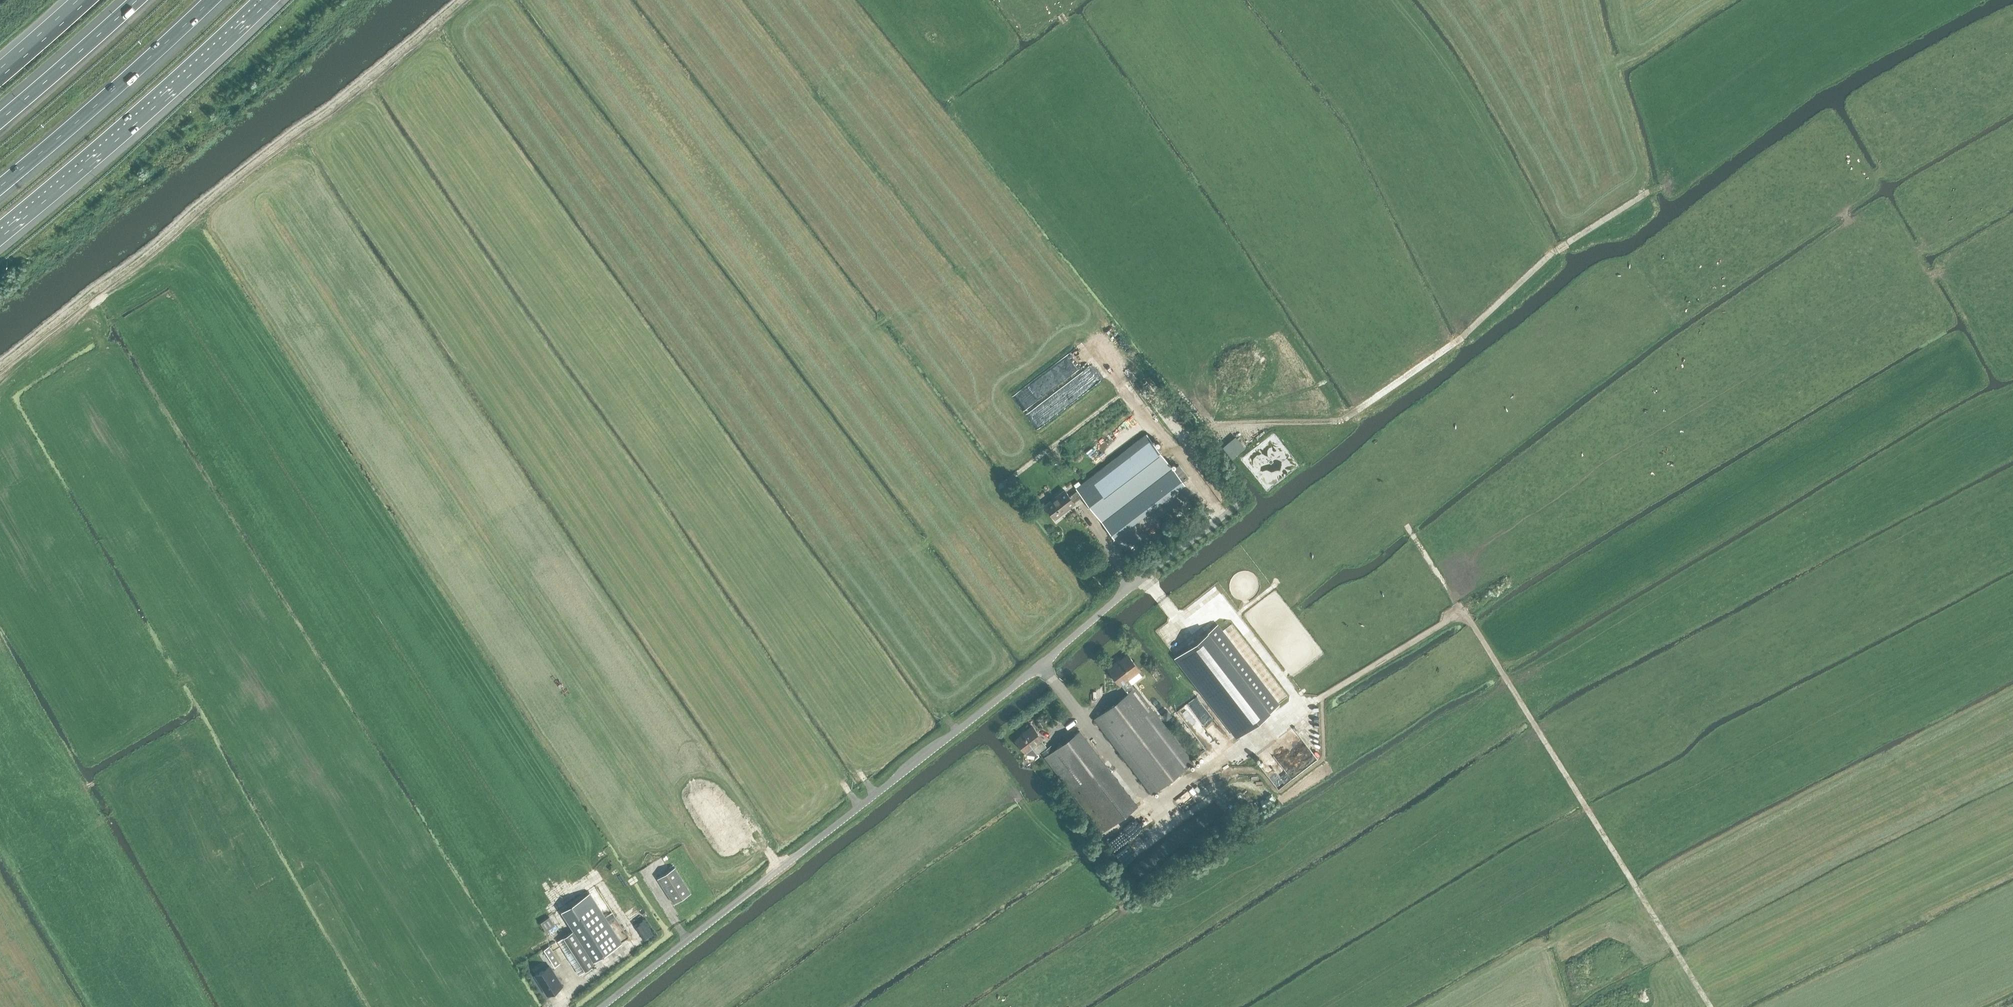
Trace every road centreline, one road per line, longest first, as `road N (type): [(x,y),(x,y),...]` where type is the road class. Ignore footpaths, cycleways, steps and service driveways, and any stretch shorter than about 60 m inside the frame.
road 1 (unclassified): [(601,1006),(1244,502)]
road 2 (track): [(1463,613),(1156,808),(1087,722)]
road 3 (motorway): [(0,233),(172,89),(264,0)]
road 4 (track): [(1463,613),(1626,871)]
road 5 (motorway): [(0,186),(210,0)]
road 6 (motorway): [(136,0),(0,119)]
road 7 (track): [(1626,871),(1711,1006)]

